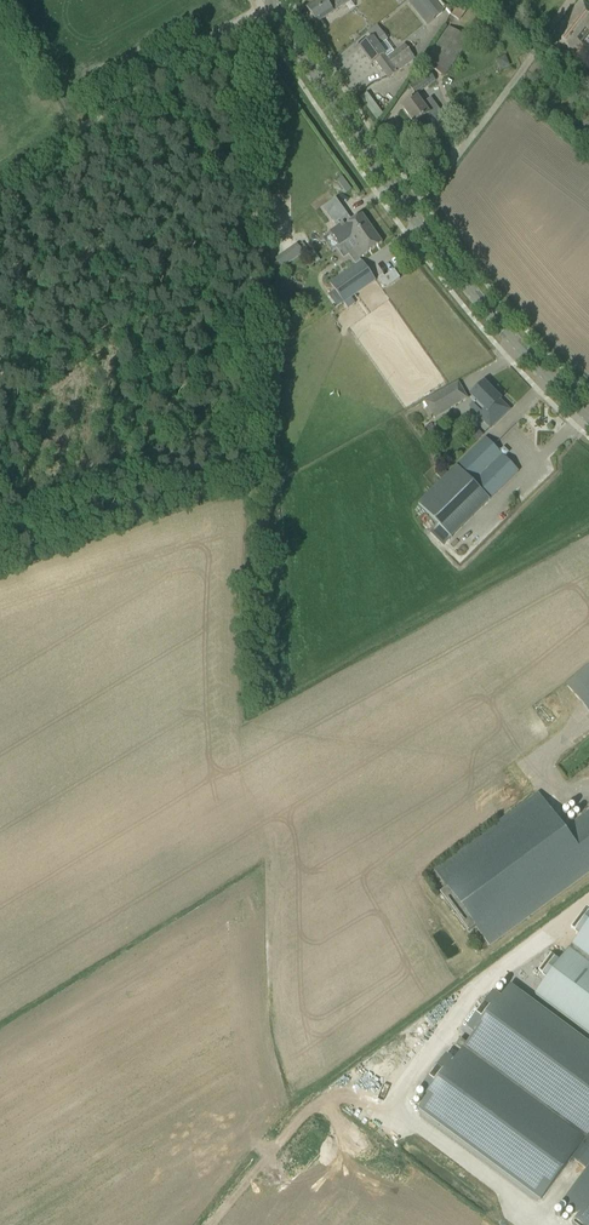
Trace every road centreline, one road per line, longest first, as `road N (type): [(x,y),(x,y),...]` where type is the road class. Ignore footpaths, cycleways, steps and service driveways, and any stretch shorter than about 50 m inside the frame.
road 1 (track): [(0,183),(256,11)]
road 2 (residential): [(573,0),(413,217)]
road 3 (tertiary): [(588,417),(503,331),(413,217)]
road 4 (tertiary): [(413,217),(271,2)]

